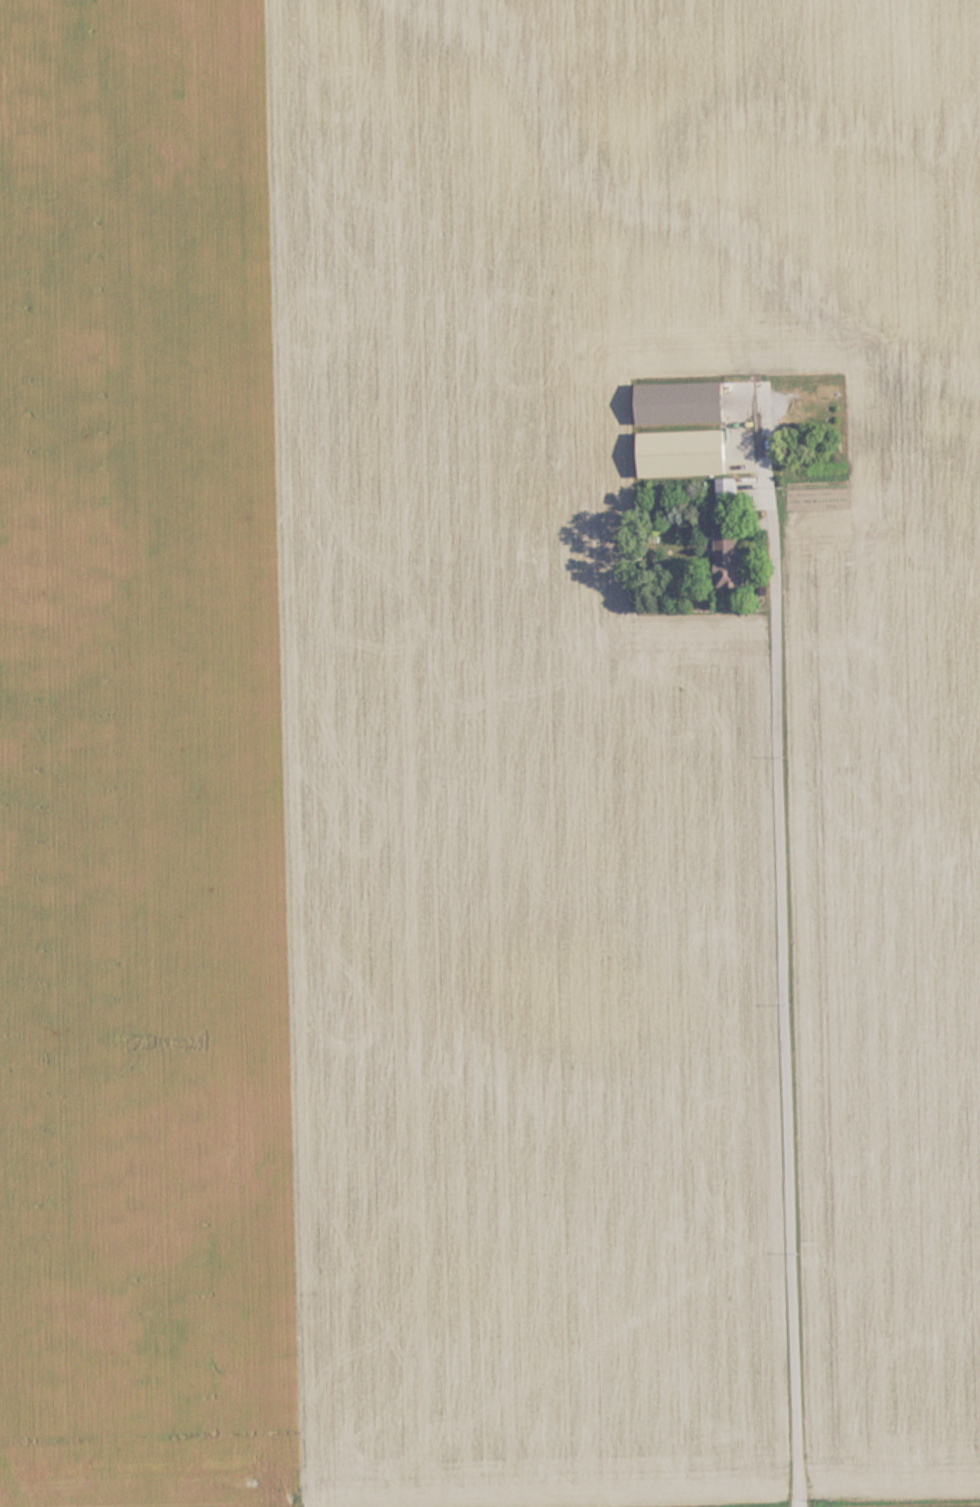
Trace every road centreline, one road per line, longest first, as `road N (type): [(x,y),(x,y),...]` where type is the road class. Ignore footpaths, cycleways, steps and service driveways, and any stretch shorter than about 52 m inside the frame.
road 1 (residential): [(806,1506),(787,572)]

